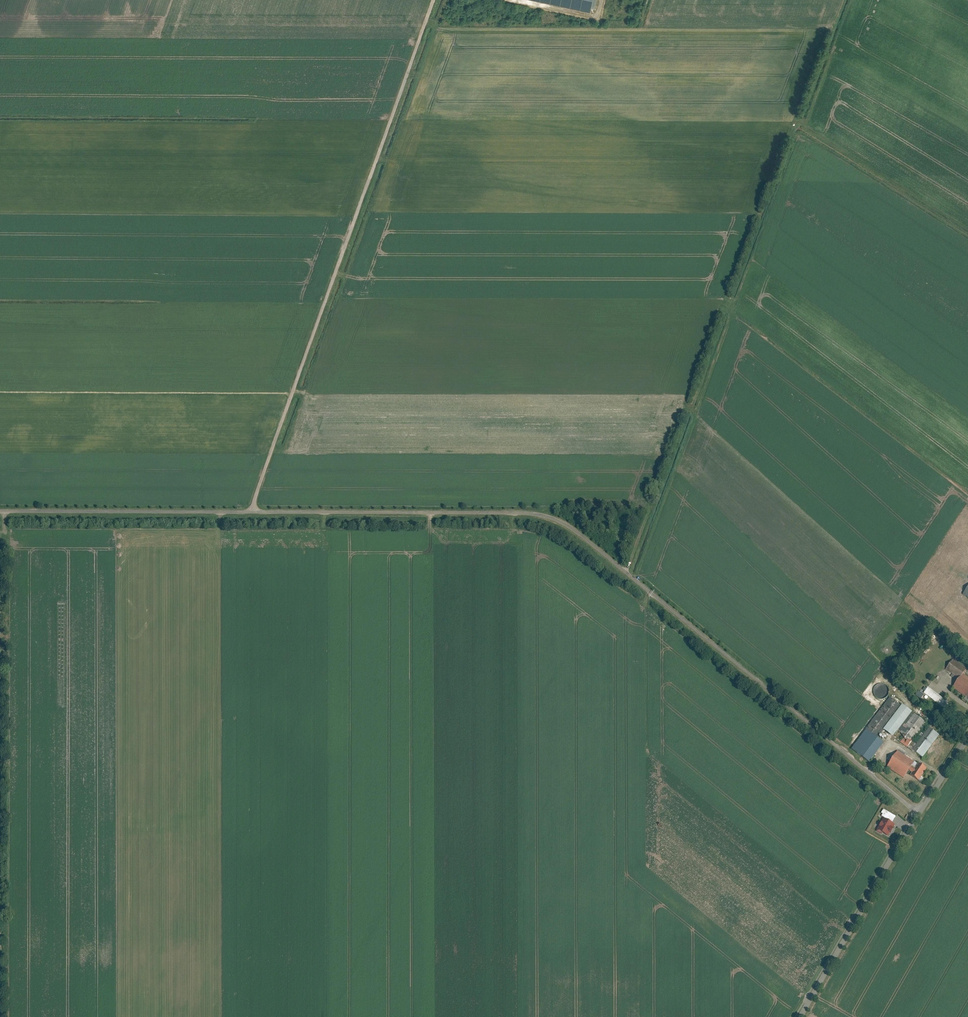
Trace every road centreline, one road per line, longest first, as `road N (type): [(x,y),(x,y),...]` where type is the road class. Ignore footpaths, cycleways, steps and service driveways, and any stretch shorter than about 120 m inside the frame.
road 1 (unclassified): [(917,813),(543,514),(0,510)]
road 2 (track): [(248,510),(427,0)]
road 3 (unclassified): [(917,813),(801,1016)]

